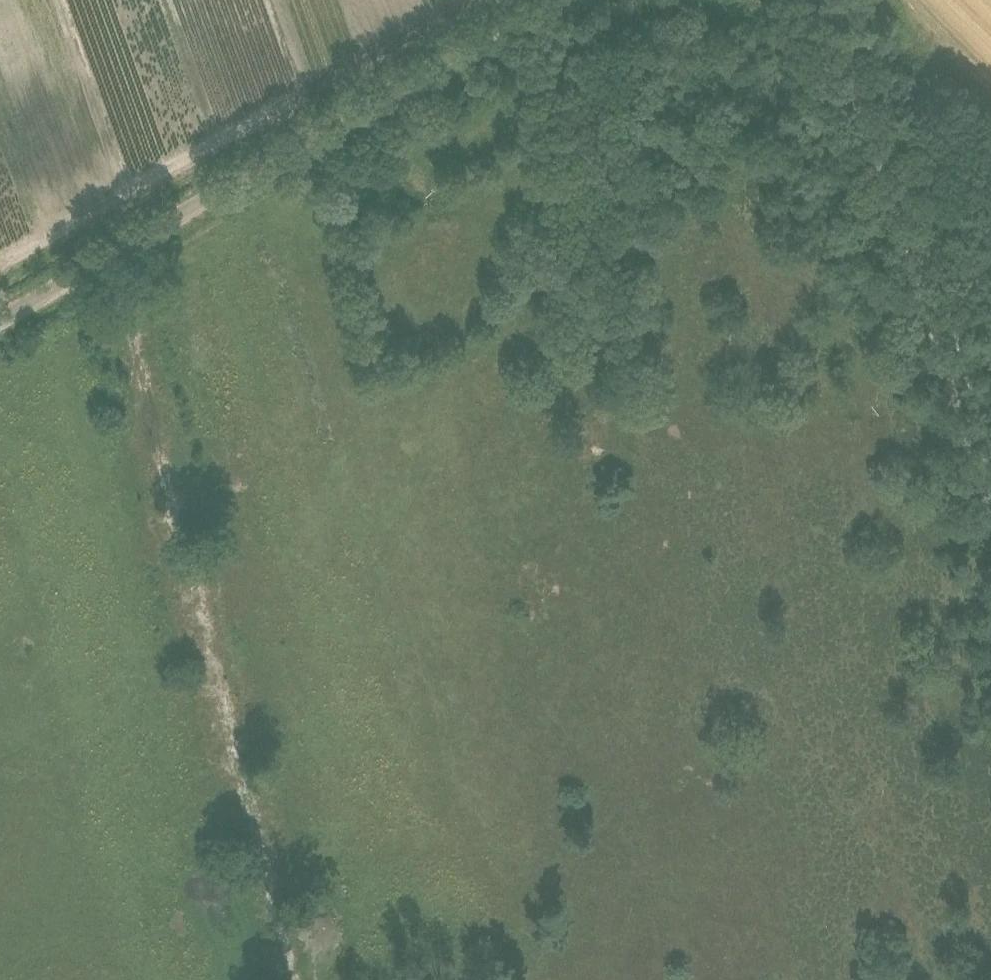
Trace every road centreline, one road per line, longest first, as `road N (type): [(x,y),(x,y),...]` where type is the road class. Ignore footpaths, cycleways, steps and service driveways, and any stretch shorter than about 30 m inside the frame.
road 1 (track): [(109,255),(296,979)]
road 2 (unclassified): [(0,318),(545,0)]
road 3 (track): [(832,0),(990,483)]

